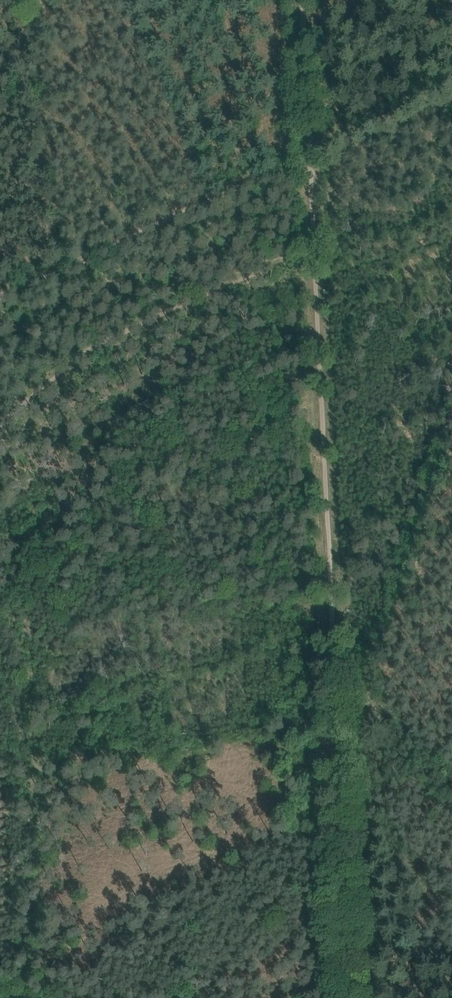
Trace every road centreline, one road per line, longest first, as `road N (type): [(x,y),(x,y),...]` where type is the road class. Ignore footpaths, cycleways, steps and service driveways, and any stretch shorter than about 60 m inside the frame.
road 1 (track): [(337,723),(305,0)]
road 2 (track): [(351,997),(337,723)]

